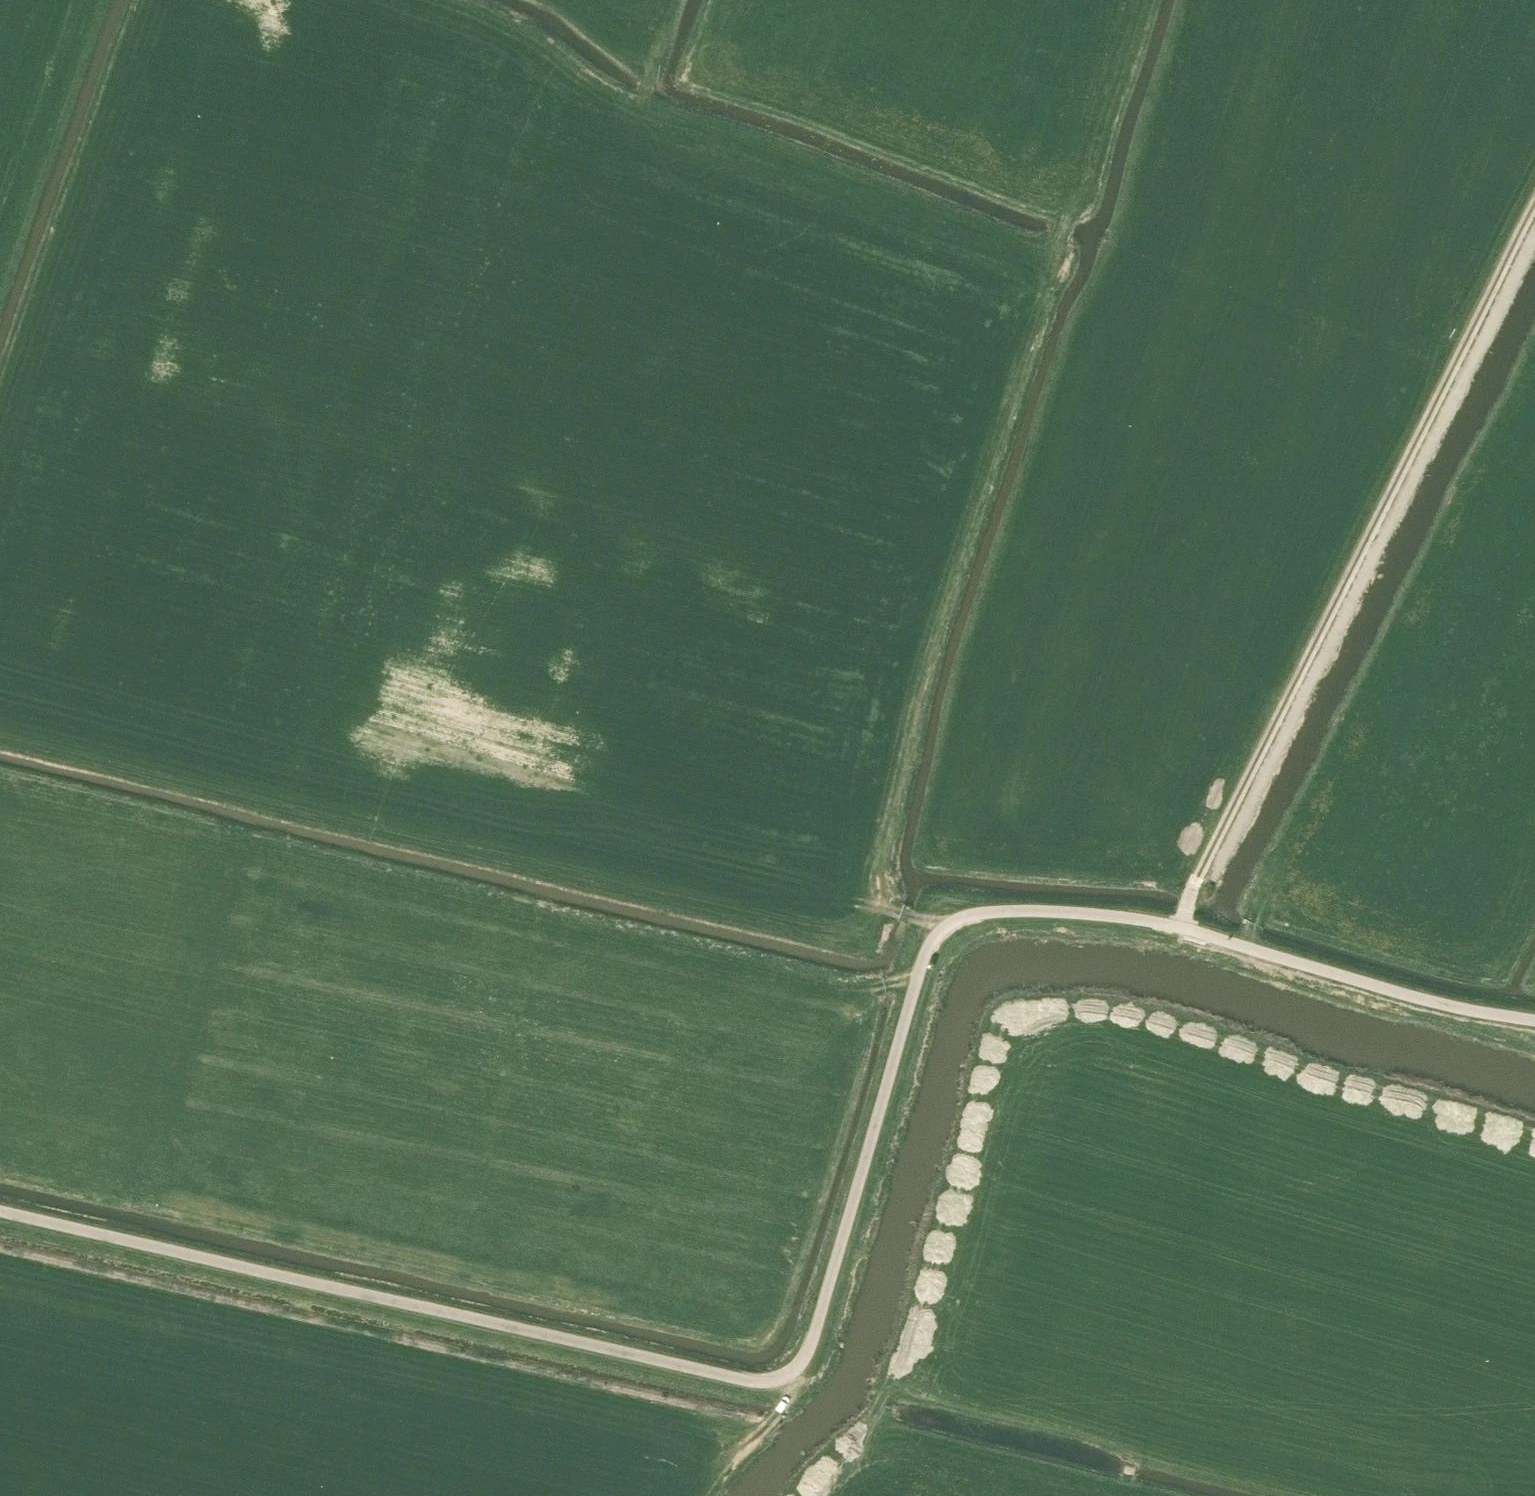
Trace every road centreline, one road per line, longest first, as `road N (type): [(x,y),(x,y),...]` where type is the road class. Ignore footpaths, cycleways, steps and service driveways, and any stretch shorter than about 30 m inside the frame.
road 1 (track): [(1534,1020),(1451,1006),(1135,918),(1007,910),(957,918),(925,954),(808,1350),(790,1373),(767,1380),(0,1210)]

